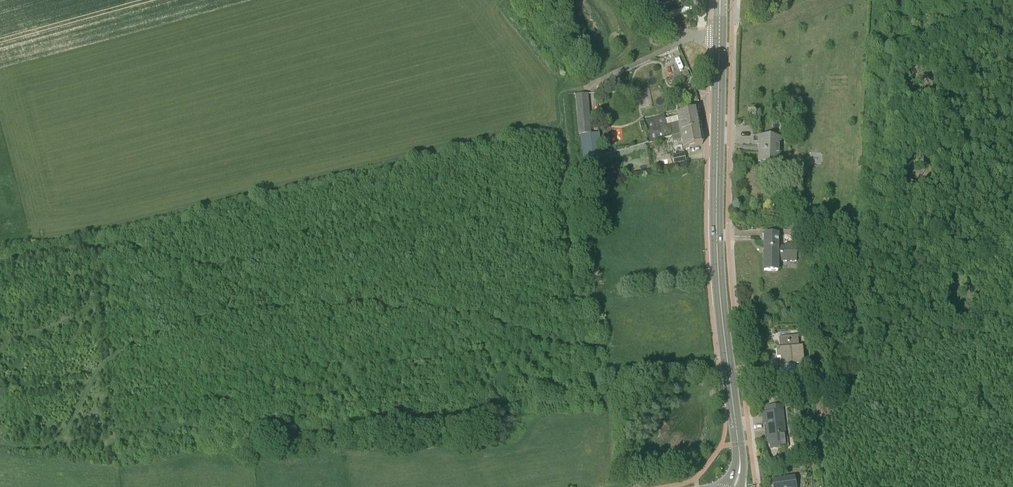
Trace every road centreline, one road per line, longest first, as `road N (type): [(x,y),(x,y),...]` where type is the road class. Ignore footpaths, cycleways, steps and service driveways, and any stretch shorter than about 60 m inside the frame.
road 1 (tertiary): [(734,486),(740,461),(716,203),(721,0)]

